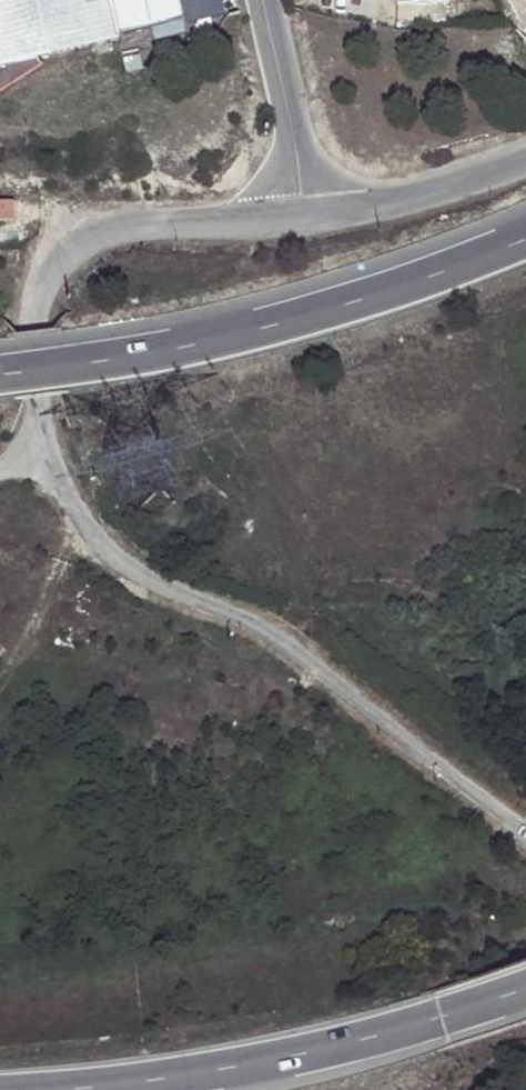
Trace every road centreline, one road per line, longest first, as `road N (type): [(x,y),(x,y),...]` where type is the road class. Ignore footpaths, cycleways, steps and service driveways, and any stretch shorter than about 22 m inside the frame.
road 1 (unclassified): [(37,448),(104,543),(319,670),(525,834)]
road 2 (motorway): [(525,239),(353,303),(211,342),(0,376)]
road 3 (unclassified): [(310,211),(108,229),(61,254),(33,311),(37,448)]
road 4 (motorway): [(81,1089),(309,1053),(525,991)]
road 5 (unclassified): [(525,160),(400,200),(310,211)]
road 6 (residential): [(310,211),(260,0)]

